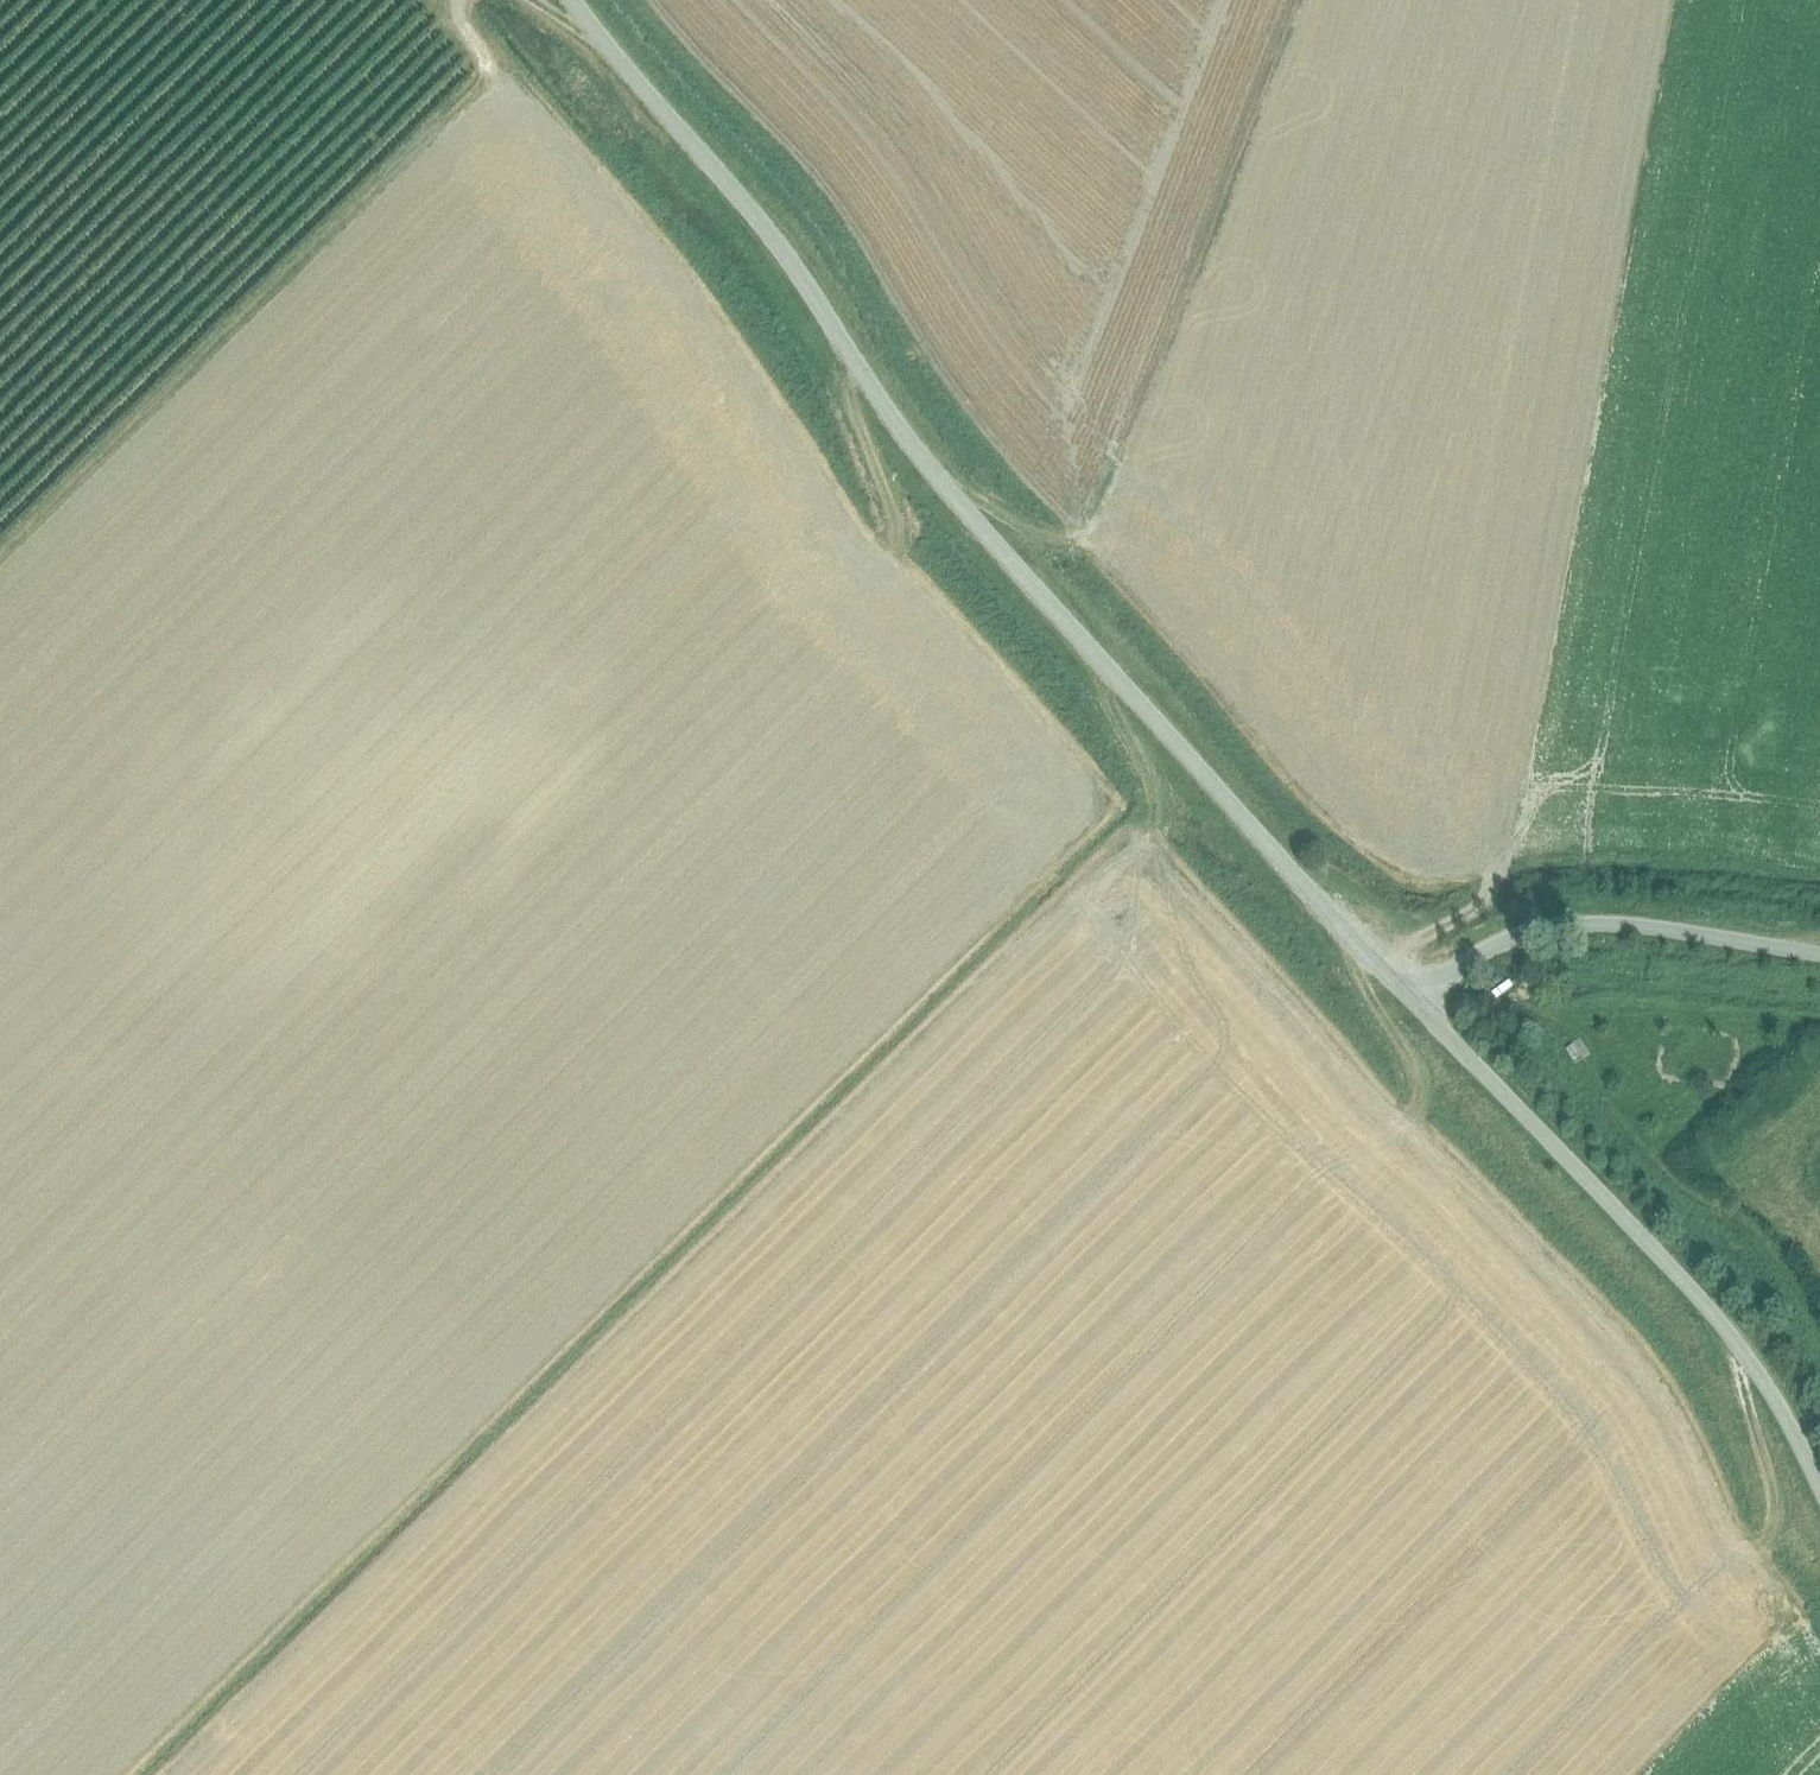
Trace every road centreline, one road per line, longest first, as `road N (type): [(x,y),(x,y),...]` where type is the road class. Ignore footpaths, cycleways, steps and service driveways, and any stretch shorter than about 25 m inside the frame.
road 1 (unclassified): [(1418,1001),(980,528),(908,440),(803,282),(575,0)]
road 2 (unclassified): [(1819,1484),(1727,1330),(1418,1001)]
road 3 (unclassified): [(1819,950),(1555,926),(1506,940),(1418,1001)]

